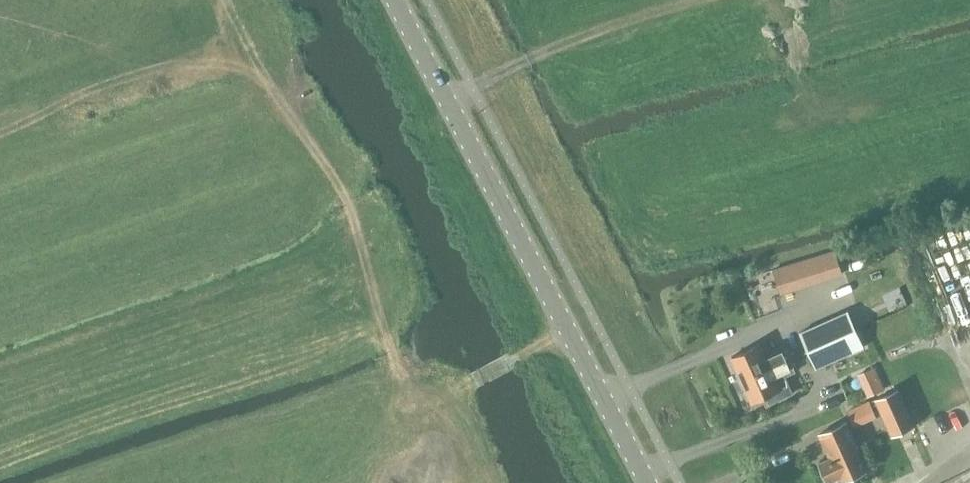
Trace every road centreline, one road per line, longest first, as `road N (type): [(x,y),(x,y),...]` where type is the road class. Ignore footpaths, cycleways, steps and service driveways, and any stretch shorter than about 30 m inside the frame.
road 1 (tertiary): [(644,482),(393,0)]
road 2 (track): [(277,482),(567,334)]
road 3 (track): [(693,0),(528,57),(446,102)]

